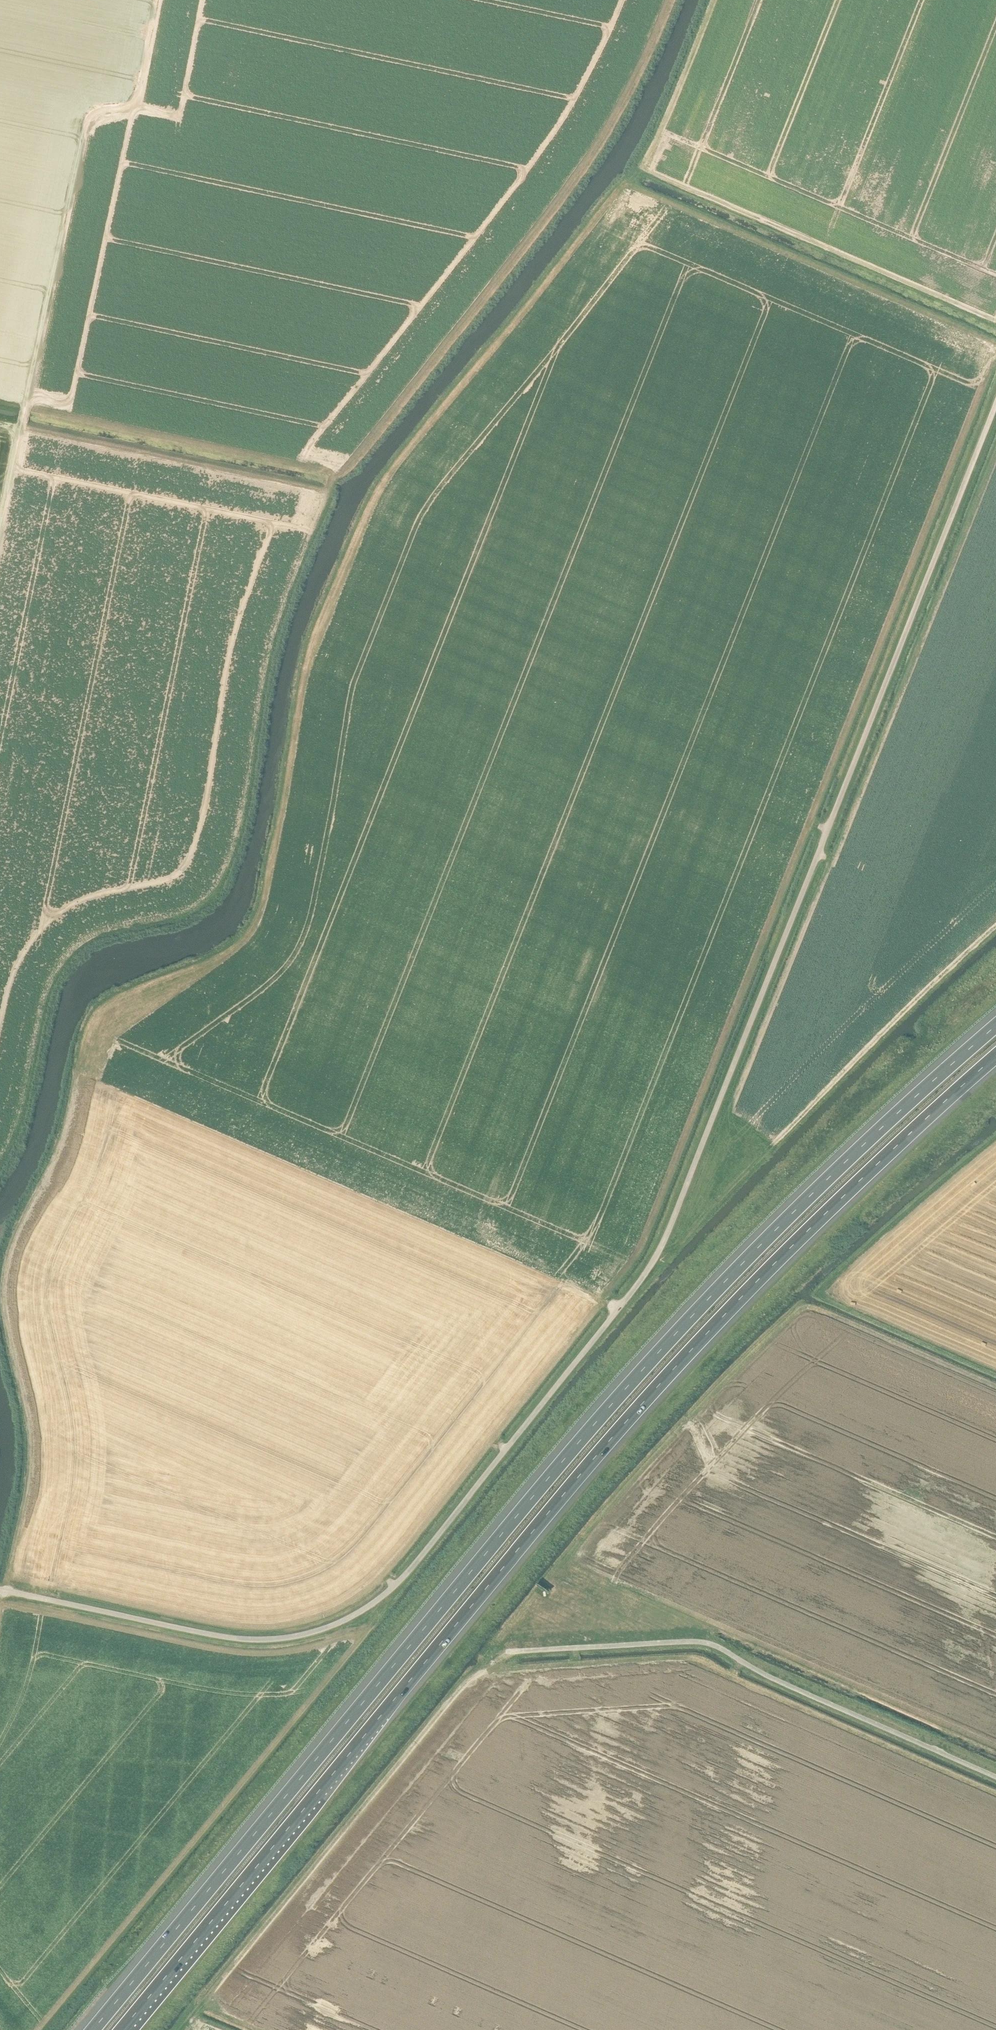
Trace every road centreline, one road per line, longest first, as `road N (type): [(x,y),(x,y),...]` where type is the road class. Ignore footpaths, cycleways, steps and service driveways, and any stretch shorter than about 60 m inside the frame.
road 1 (unclassified): [(0,1590),(219,1636),(272,1640),(351,1617),(421,1556),(661,1247),(995,404)]
road 2 (track): [(650,165),(605,205),(368,506),(306,658),(275,837),(249,934),(120,1024),(76,1074),(59,1146),(4,1273),(30,1459),(0,1612)]
road 3 (motorway): [(995,1026),(811,1195),(659,1351),(93,2029)]
road 4 (motorway): [(121,2029),(643,1403),(774,1263),(995,1056)]
road 5 (track): [(0,523),(85,126),(136,94),(159,0)]
road 6 (track): [(995,1777),(704,1643),(505,1652),(483,1682)]

